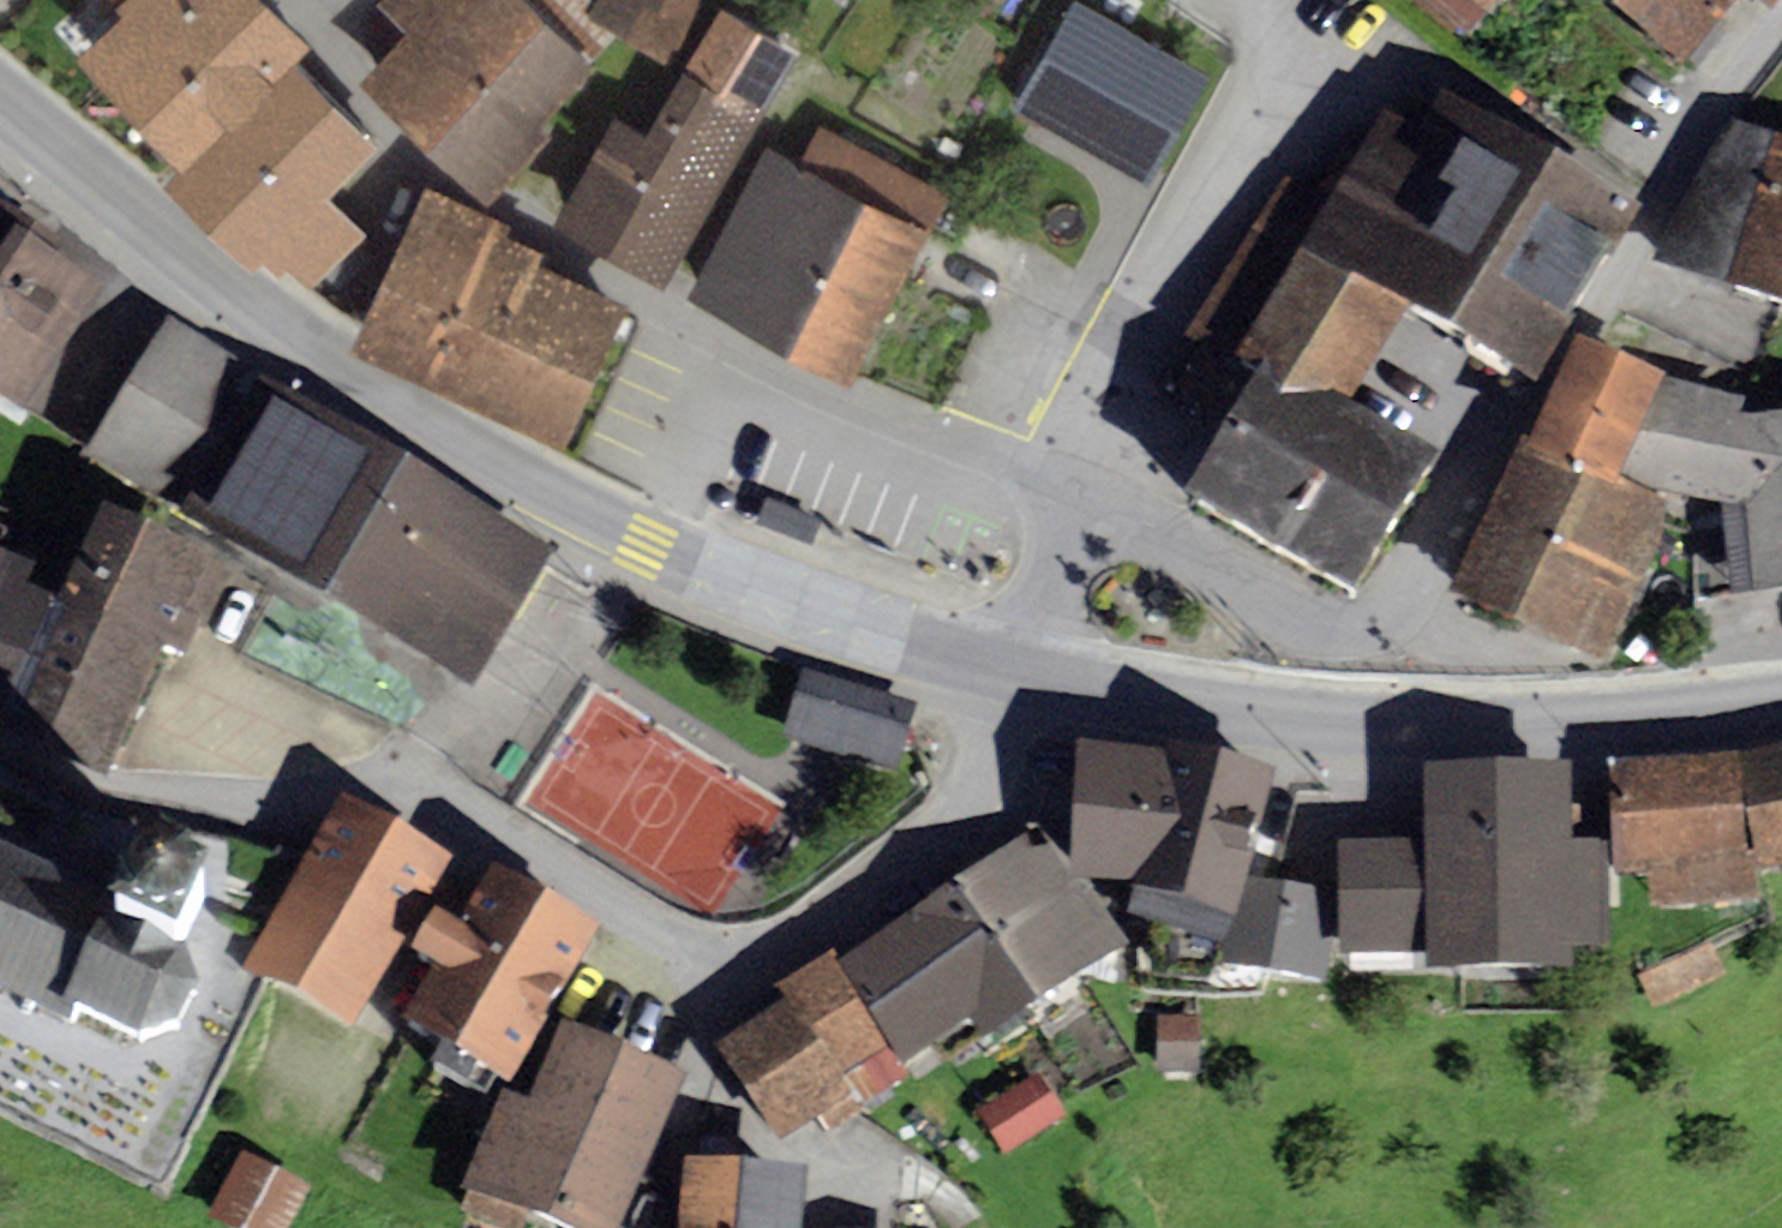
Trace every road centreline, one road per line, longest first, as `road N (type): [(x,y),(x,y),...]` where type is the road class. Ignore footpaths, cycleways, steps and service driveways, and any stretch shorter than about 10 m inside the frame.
road 1 (residential): [(1025,678),(989,760),(923,860),(858,918),(792,959),(704,961),(388,791),(351,793),(283,813),(198,807),(97,787),(0,744)]
road 2 (tertiary): [(1025,678),(644,547),(339,377),(0,100)]
road 3 (residential): [(1083,488),(1331,624),(1376,626),(1521,441),(1751,58),(1781,19)]
road 4 (residential): [(279,0),(407,151),(454,191),(729,346),(1083,488)]
road 5 (tertiary): [(1781,705),(1664,722),(1452,728),(1283,715),(1025,678)]
road 6 (residential): [(1083,488),(1025,678)]

